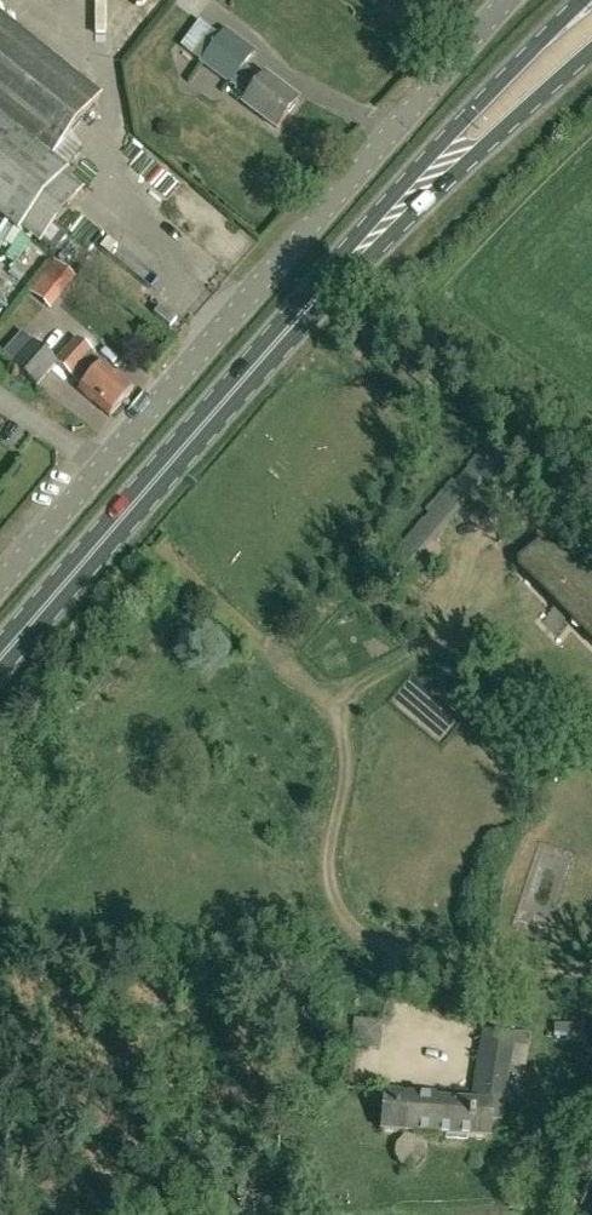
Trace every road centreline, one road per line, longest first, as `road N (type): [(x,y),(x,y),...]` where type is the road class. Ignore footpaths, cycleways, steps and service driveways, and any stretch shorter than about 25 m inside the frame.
road 1 (unclassified): [(0,585),(507,0)]
road 2 (track): [(191,577),(251,633),(268,672),(337,704),(344,772),(328,873),(348,917),(386,940),(591,969)]
road 3 (primary): [(0,660),(328,283)]
road 4 (primary): [(583,0),(401,187),(328,283)]
road 5 (primary): [(328,283),(591,51)]
road 6 (track): [(451,621),(337,704)]

